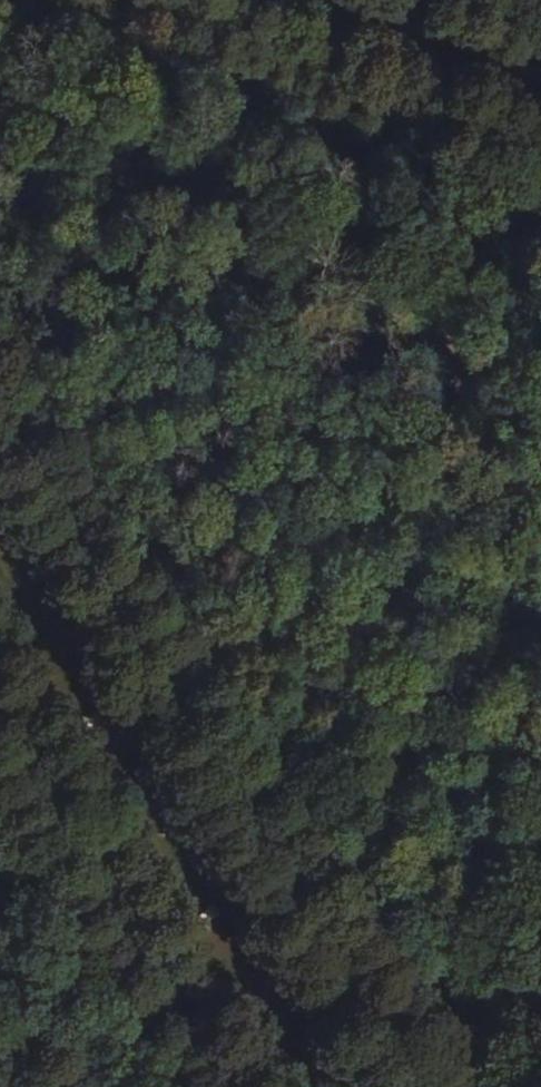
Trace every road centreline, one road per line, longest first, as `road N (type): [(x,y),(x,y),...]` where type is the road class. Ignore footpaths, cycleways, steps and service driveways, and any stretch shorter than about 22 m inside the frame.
road 1 (track): [(327,1086),(0,558)]
road 2 (track): [(540,87),(328,0)]

